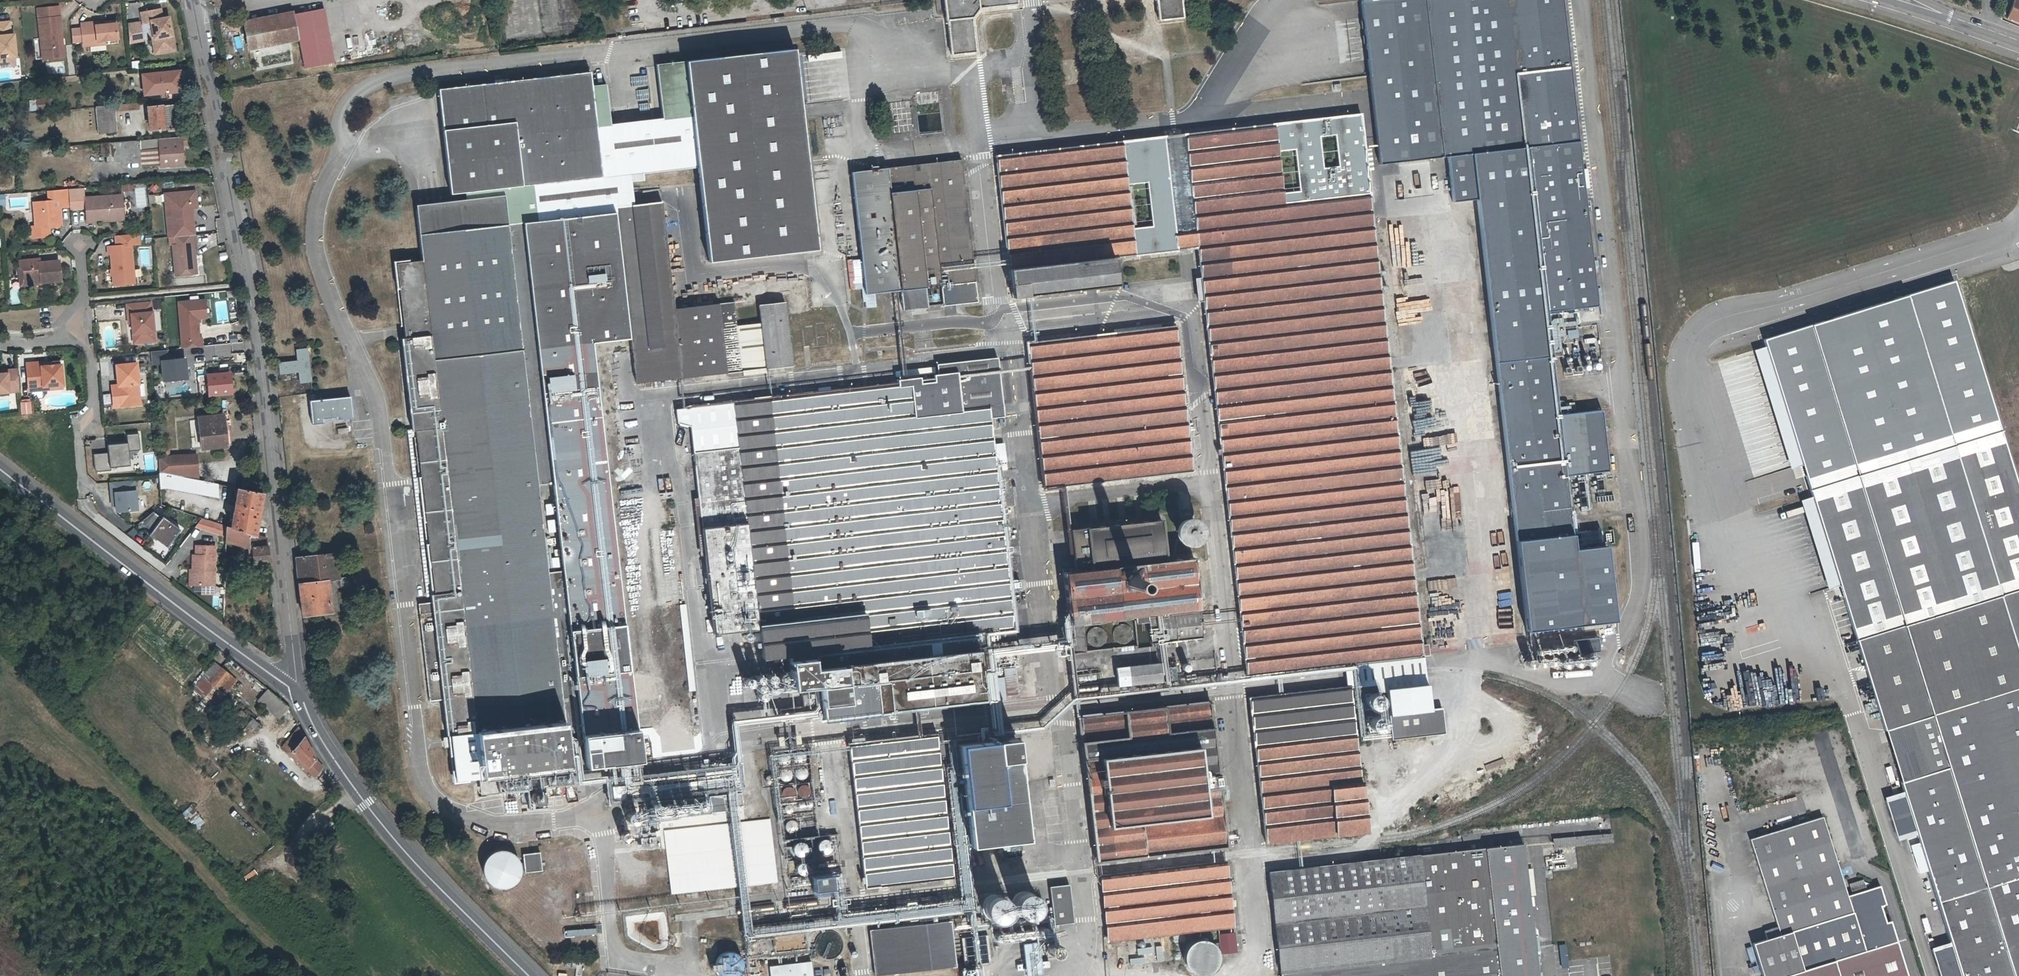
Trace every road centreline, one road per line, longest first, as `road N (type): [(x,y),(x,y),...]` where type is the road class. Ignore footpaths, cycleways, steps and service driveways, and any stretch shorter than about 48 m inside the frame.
road 1 (tertiary): [(300,694),(247,284),(216,90),(191,0)]
road 2 (residential): [(300,694),(0,469)]
road 3 (tertiary): [(527,975),(367,804),(300,694)]
road 4 (residential): [(88,334),(93,401),(78,442),(81,494)]

